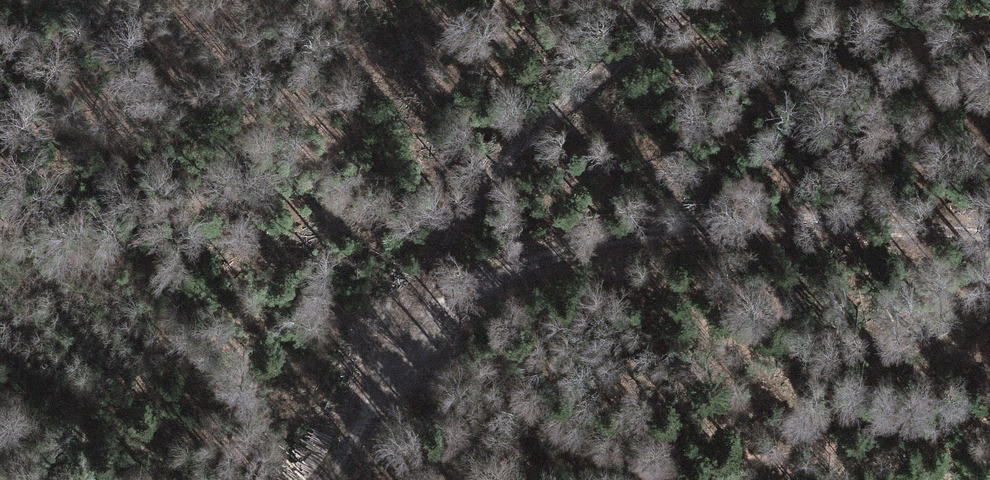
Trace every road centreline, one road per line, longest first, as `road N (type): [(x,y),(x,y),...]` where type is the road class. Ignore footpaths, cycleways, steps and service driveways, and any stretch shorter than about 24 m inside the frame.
road 1 (track): [(322,479),(428,323),(505,267),(639,230),(716,224),(989,232)]
road 2 (track): [(696,0),(561,99),(472,210),(428,323)]

